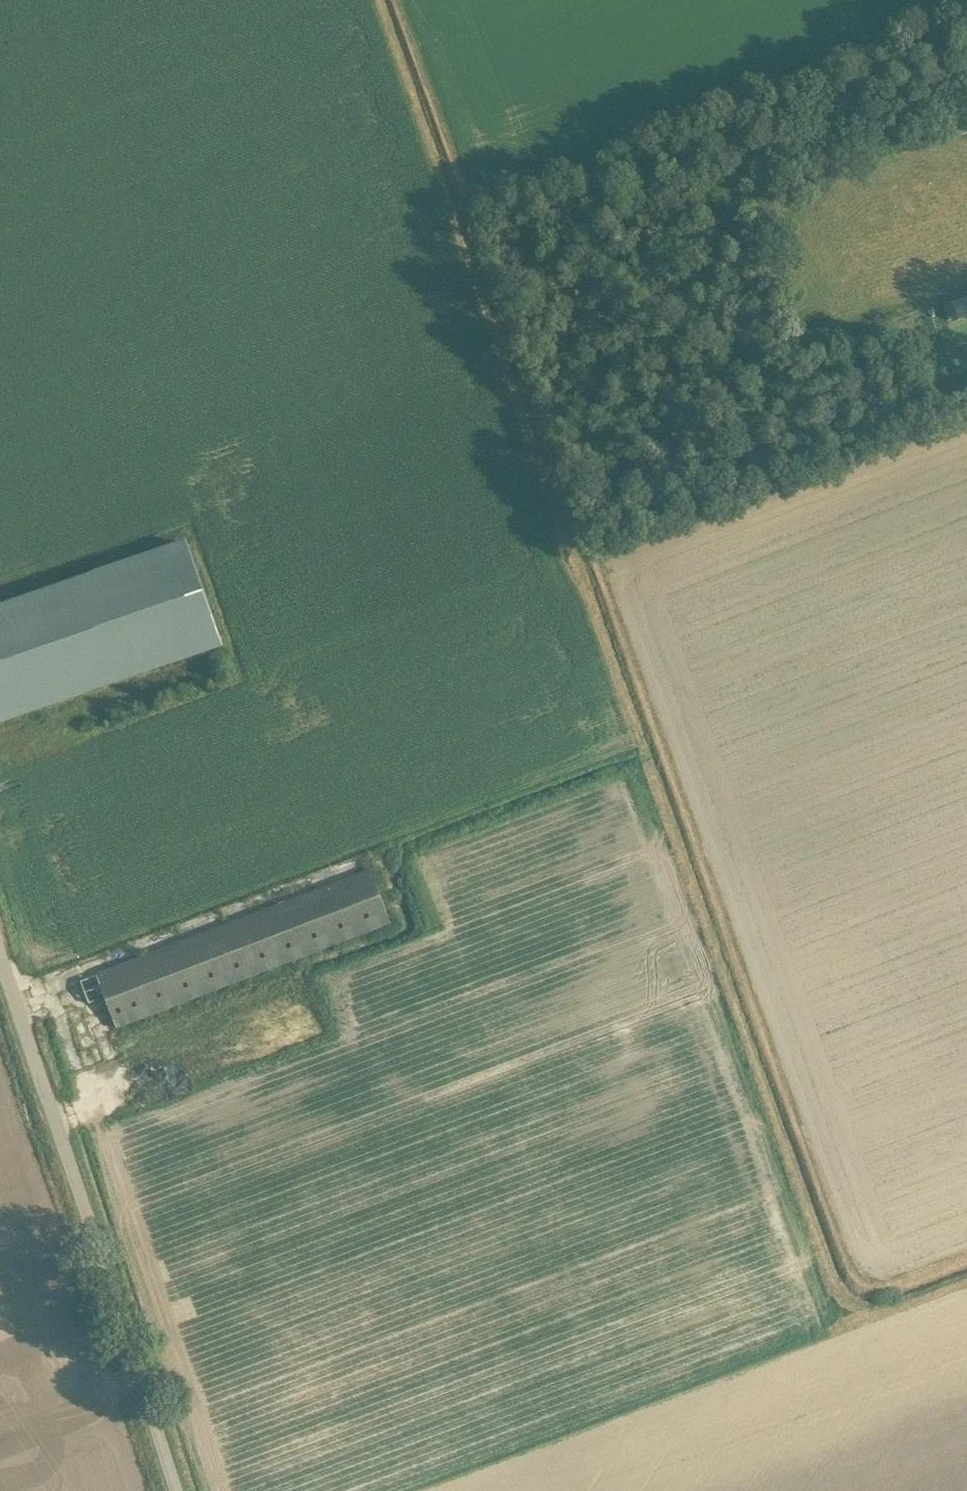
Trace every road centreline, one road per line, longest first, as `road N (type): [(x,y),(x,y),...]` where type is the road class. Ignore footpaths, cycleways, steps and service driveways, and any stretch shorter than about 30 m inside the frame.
road 1 (unclassified): [(176,1490),(0,954)]

